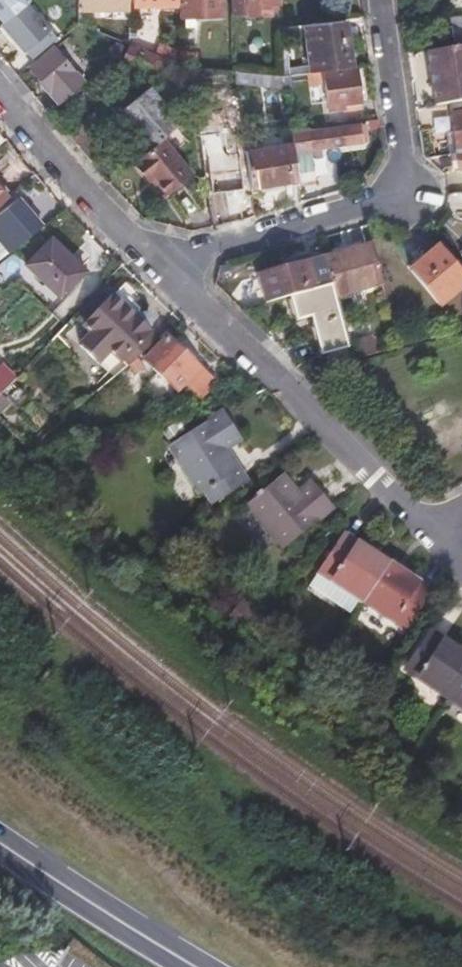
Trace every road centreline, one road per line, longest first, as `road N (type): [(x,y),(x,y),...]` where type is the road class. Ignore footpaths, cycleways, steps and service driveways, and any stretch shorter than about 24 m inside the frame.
road 1 (residential): [(150,268),(370,207),(396,190),(377,0)]
road 2 (unclassified): [(416,529),(150,268)]
road 3 (primary): [(194,966),(0,842)]
road 4 (unclassified): [(150,268),(0,101)]

